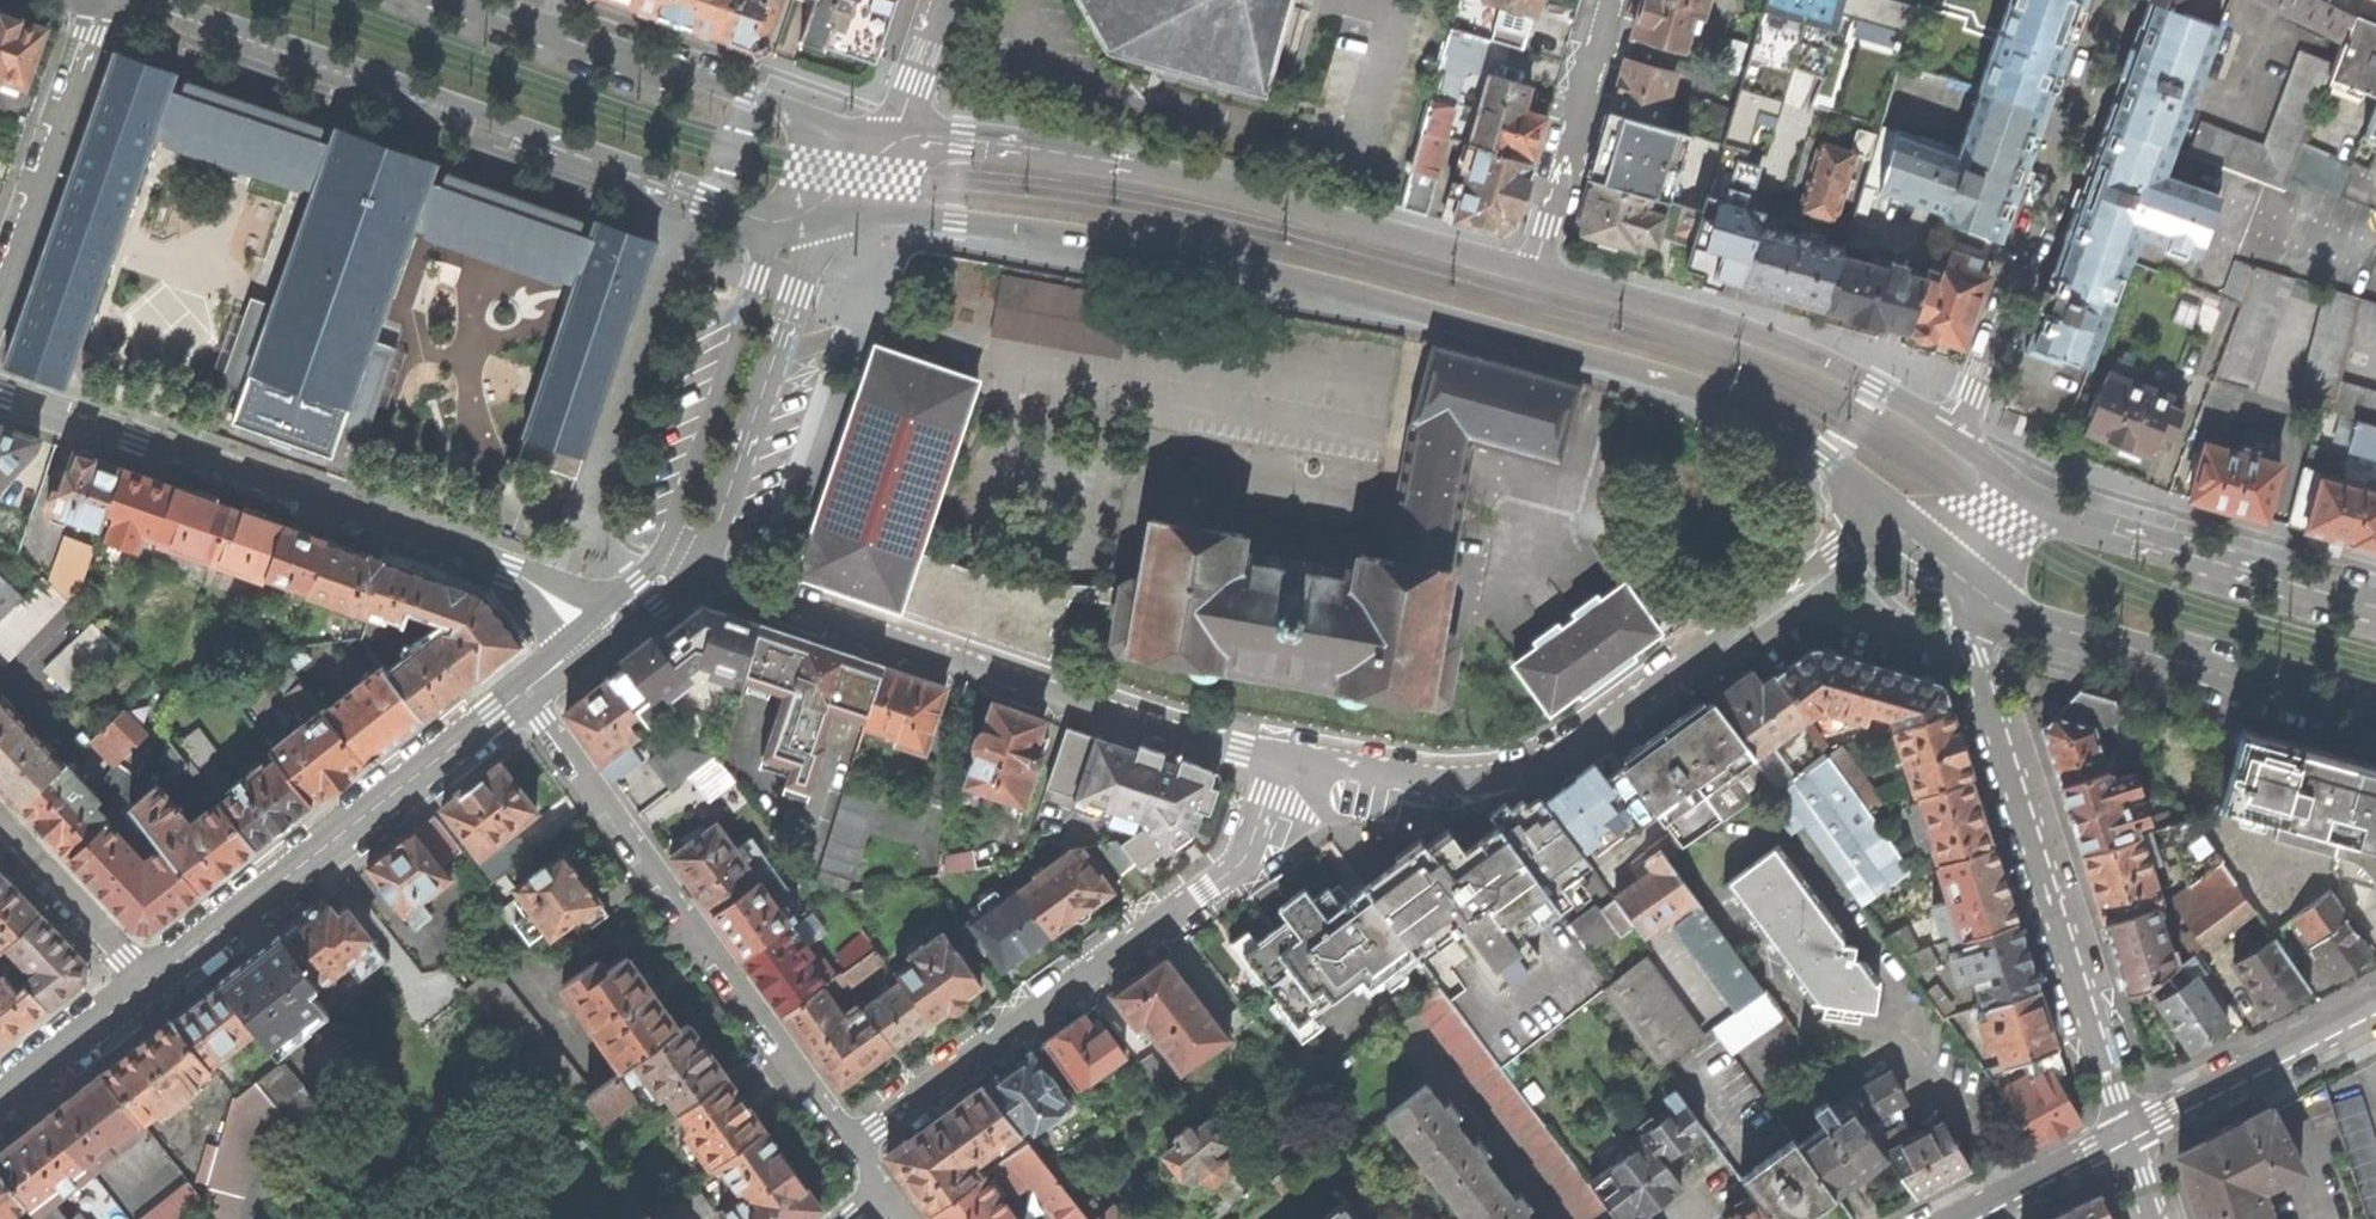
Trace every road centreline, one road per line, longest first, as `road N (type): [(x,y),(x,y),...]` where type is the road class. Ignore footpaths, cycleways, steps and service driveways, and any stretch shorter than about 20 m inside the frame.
road 1 (secondary): [(873,210),(1123,243),(1362,295),(1645,371),(1813,443),(1890,516)]
road 2 (residential): [(1890,516),(1576,738),(1524,766),(1455,778),(1287,755)]
road 3 (secondary): [(155,0),(519,124),(550,142),(776,223)]
road 4 (secondary): [(1532,268),(1131,166),(898,133)]
road 5 (residential): [(853,1143),(1244,863),(1287,755)]
road 6 (residential): [(1972,589),(1964,636),(2124,1133)]
road 7 (residential): [(1287,755),(1190,741),(746,592)]
road 8 (residential): [(522,692),(853,1143)]
road 9 (residential): [(508,574),(0,391)]
road 10 (residential): [(149,984),(522,692)]
road 11 (residential): [(1957,436),(2120,0)]
road 12 (secondary): [(1957,436),(1822,358),(1745,328),(1532,268)]
road 13 (secondary): [(898,133),(843,126),(701,76),(666,72),(462,0)]
road 14 (secondary): [(1972,589),(2037,620),(2375,715)]
road 15 (residential): [(692,570),(716,525),(822,217)]
road 16 (residential): [(776,223),(658,559)]
road 17 (secondary): [(2375,603),(2061,515)]
road 18 (residential): [(0,294),(105,0)]
road 19 (residential): [(2375,1005),(2124,1133)]
road 20 (residential): [(1612,0),(1532,268)]
road 21 (residential): [(0,825),(149,984)]
road 22 (residential): [(2124,1133),(1954,1218)]
road 23 (residential): [(0,1099),(149,984)]
road 24 (residential): [(898,133),(823,167),(776,223)]
road 25 (residential): [(572,654),(657,604),(692,570)]
road 26 (residential): [(941,0),(898,133)]
road 27 (secondary): [(2061,515),(1957,436)]

